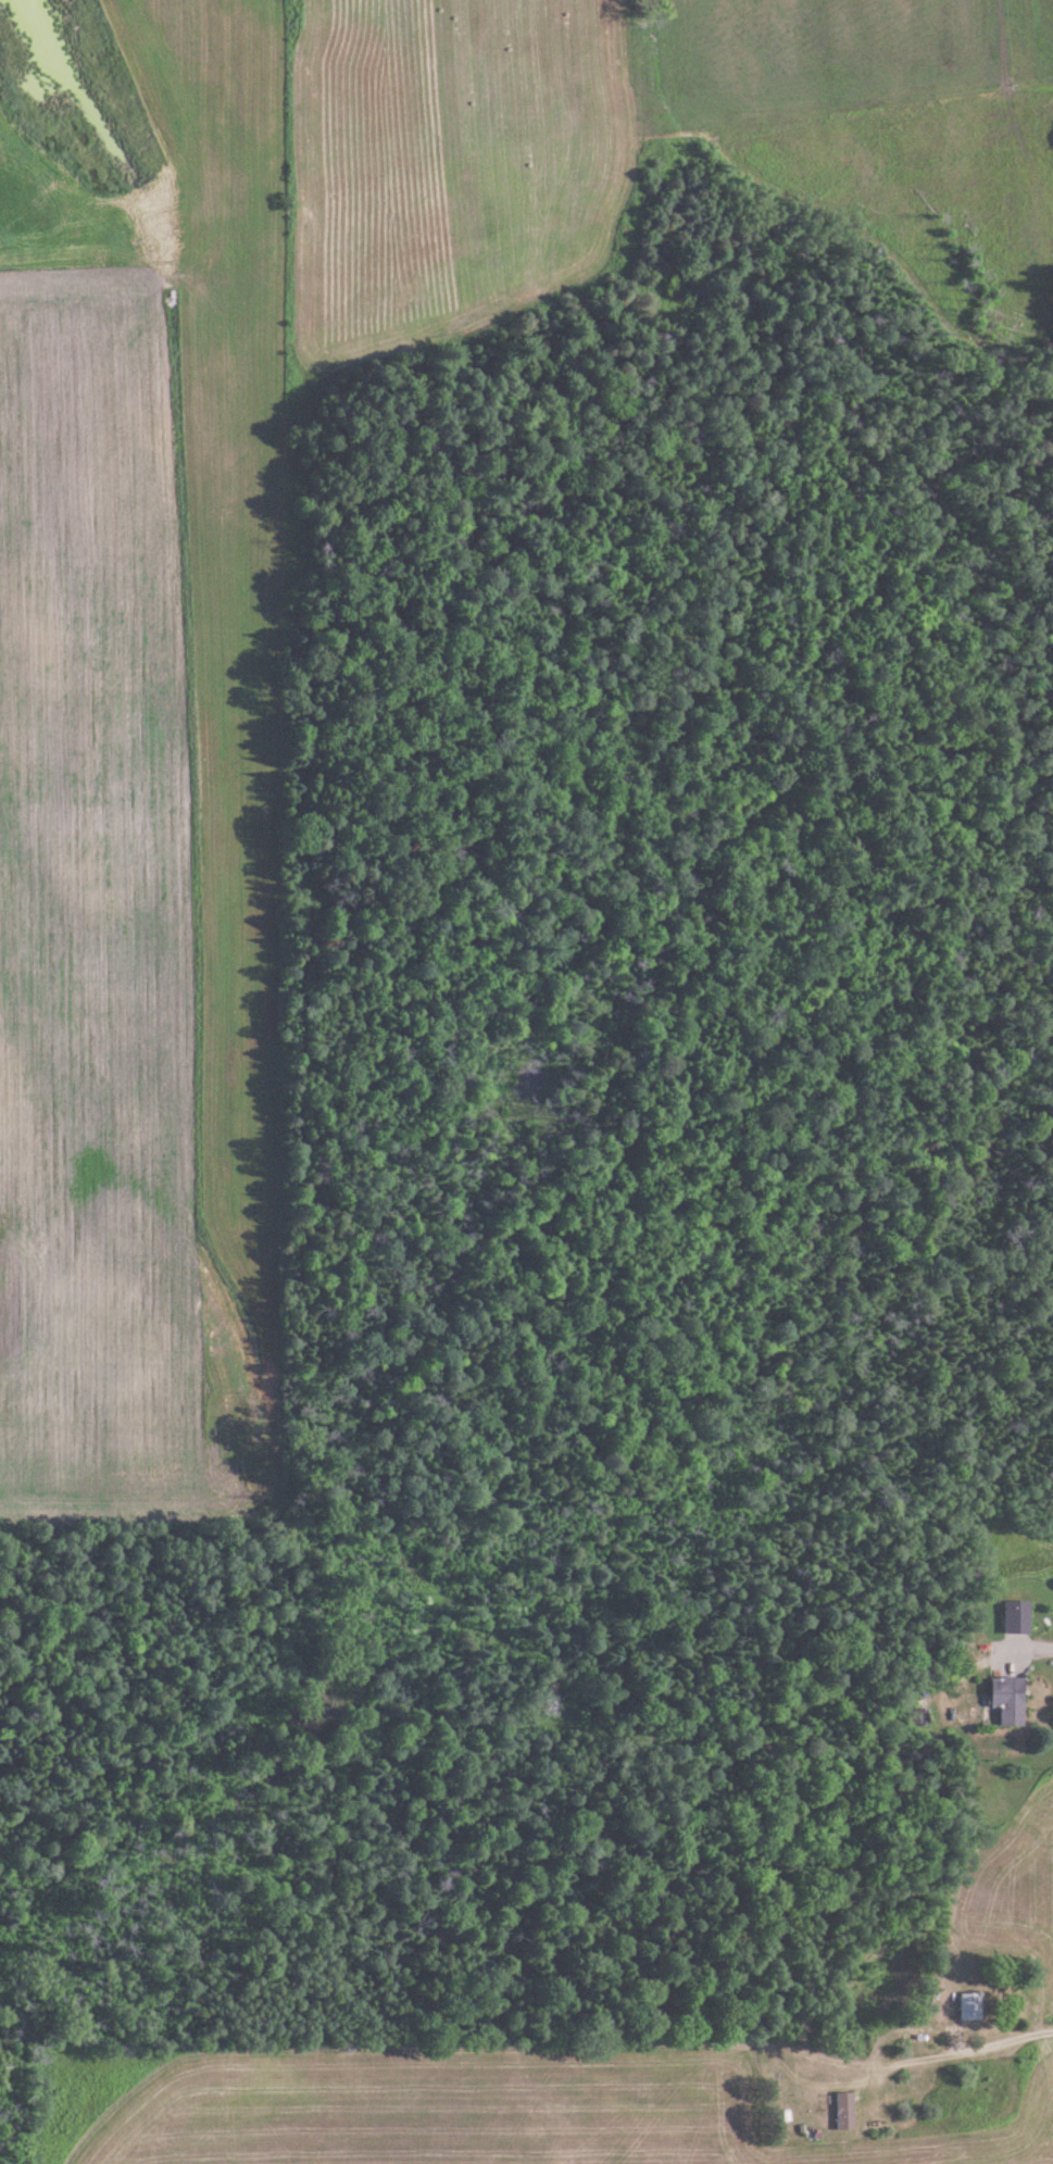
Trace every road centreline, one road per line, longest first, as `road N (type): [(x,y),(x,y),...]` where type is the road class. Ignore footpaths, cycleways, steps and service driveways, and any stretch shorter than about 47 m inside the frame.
road 1 (residential): [(1052,2040),(906,2049),(812,2027),(773,1957),(778,1824),(737,1759),(665,1727),(599,1708),(543,1706),(450,1751),(360,1763),(305,1750),(281,1725)]
road 2 (residential): [(1052,1575),(894,1568)]

